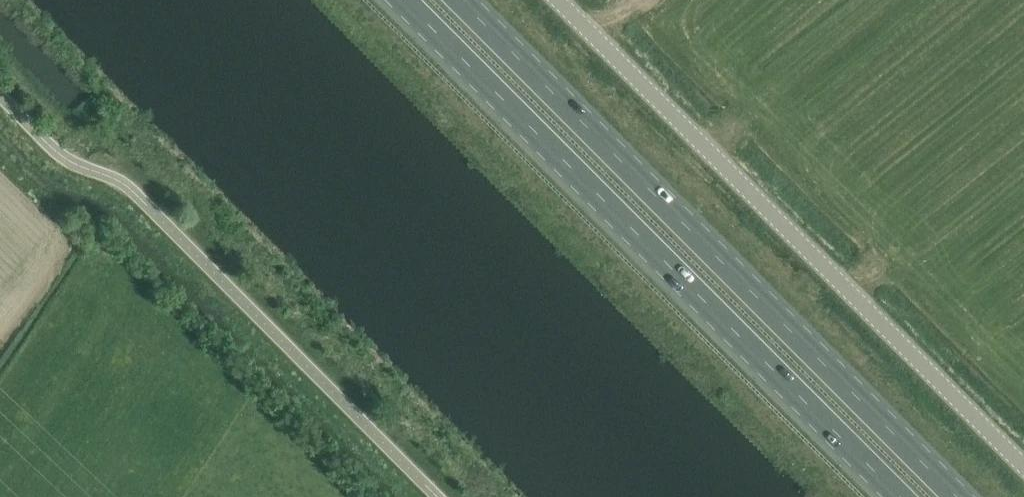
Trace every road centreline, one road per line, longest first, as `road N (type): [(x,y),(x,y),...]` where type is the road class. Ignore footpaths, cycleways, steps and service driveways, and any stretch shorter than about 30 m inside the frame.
road 1 (trunk): [(959,496),(463,0)]
road 2 (trunk): [(401,0),(894,496)]
road 3 (unclassified): [(1023,465),(561,0)]
road 4 (unclassified): [(0,92),(58,150),(133,187),(438,496)]

